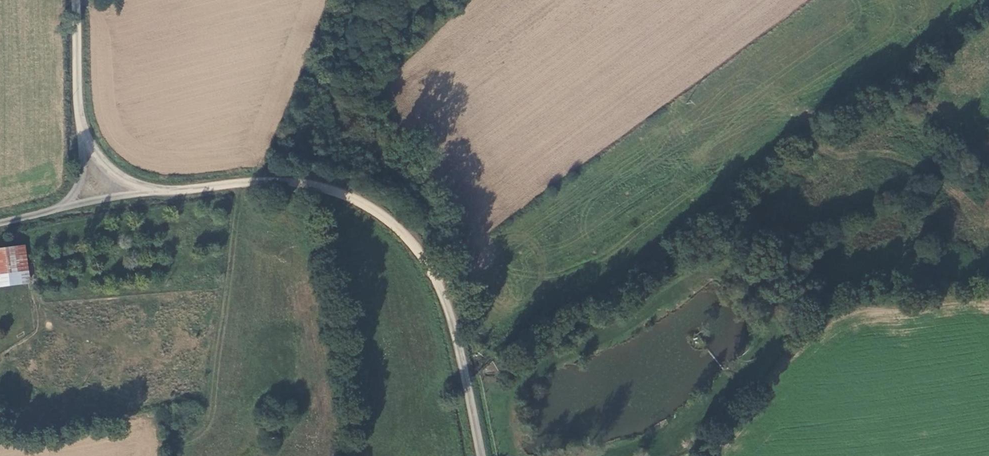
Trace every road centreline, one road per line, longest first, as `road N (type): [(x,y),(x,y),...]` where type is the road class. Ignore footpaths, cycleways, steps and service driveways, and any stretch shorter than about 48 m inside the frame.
road 1 (unclassified): [(76,0),(79,102),(101,175),(127,191),(163,197),(291,188),(348,201),(398,235),(430,278),(452,337),(478,455)]

